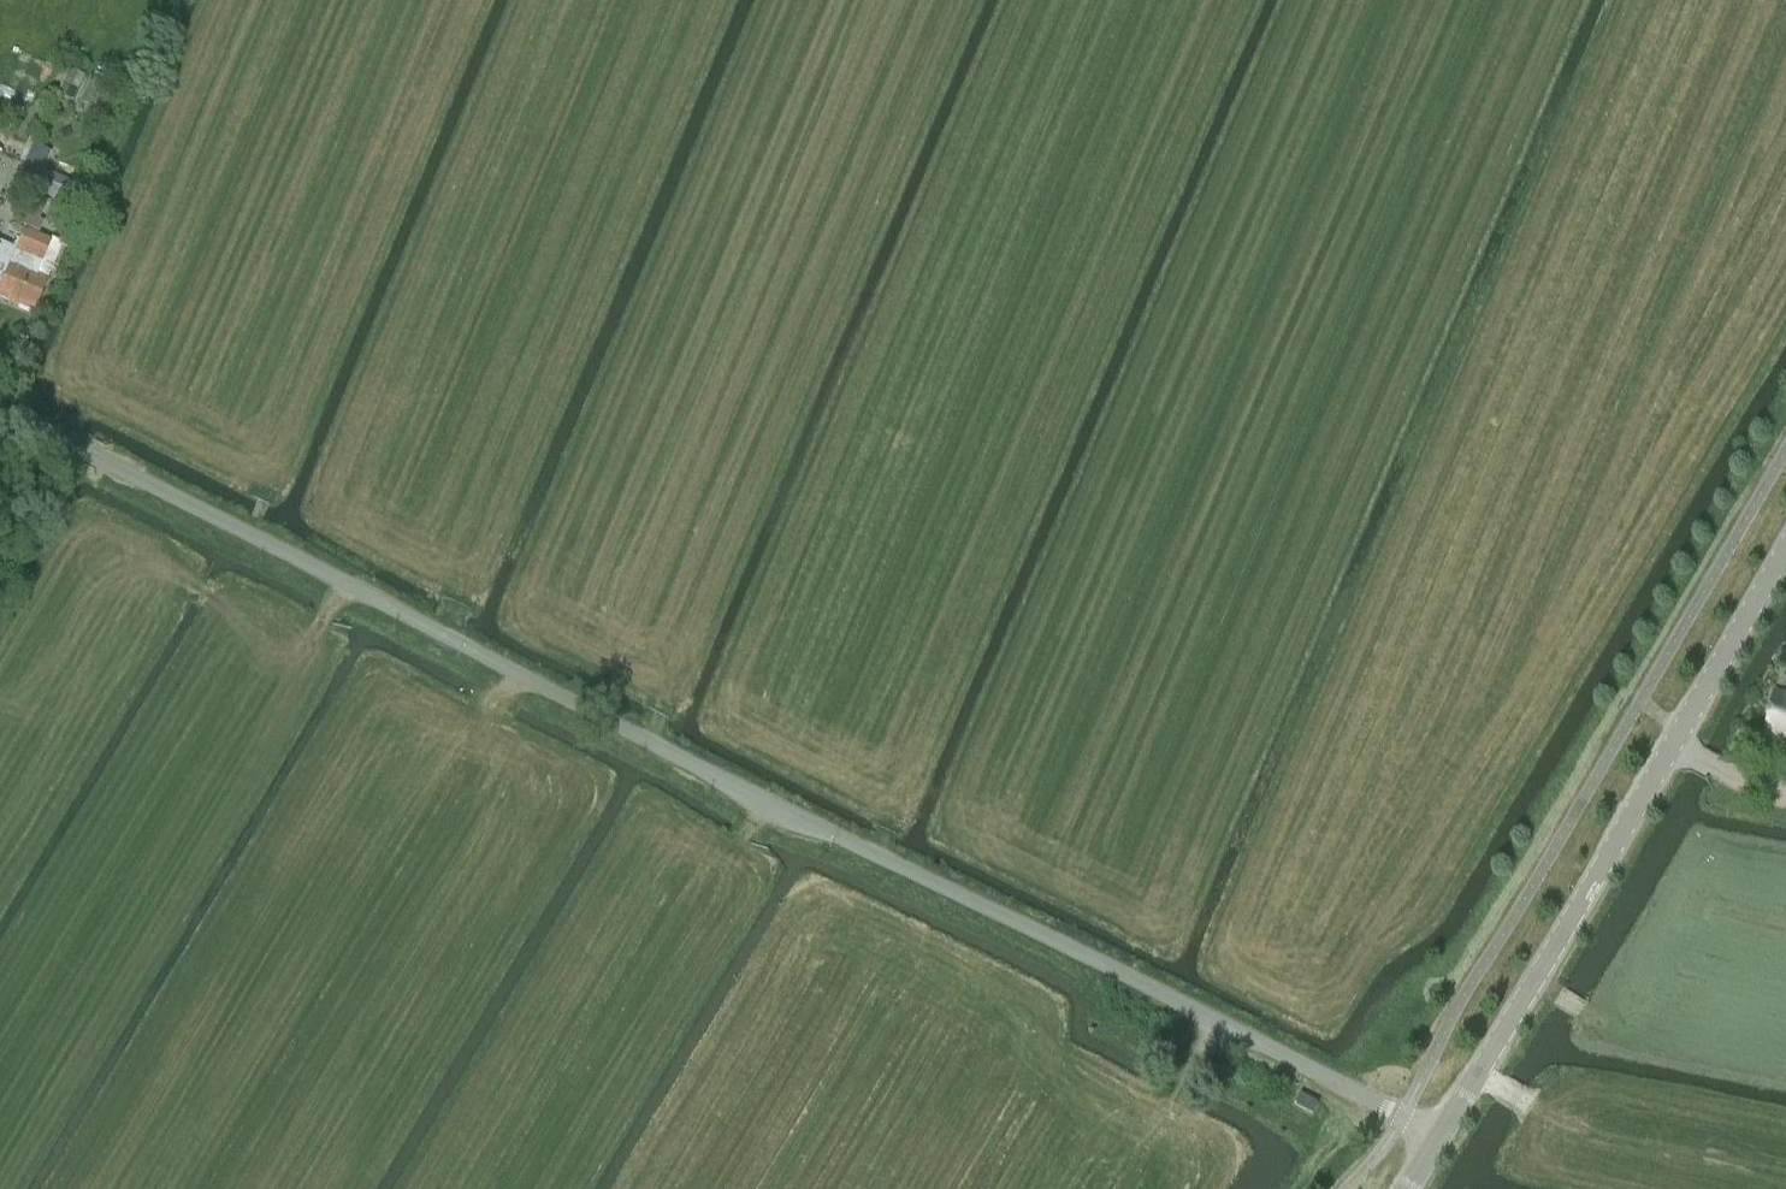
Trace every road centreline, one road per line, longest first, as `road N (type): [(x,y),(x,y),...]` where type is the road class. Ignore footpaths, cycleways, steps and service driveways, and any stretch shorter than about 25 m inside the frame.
road 1 (unclassified): [(1444,1130),(935,886),(0,410)]
road 2 (tertiary): [(1785,550),(1444,1130)]

